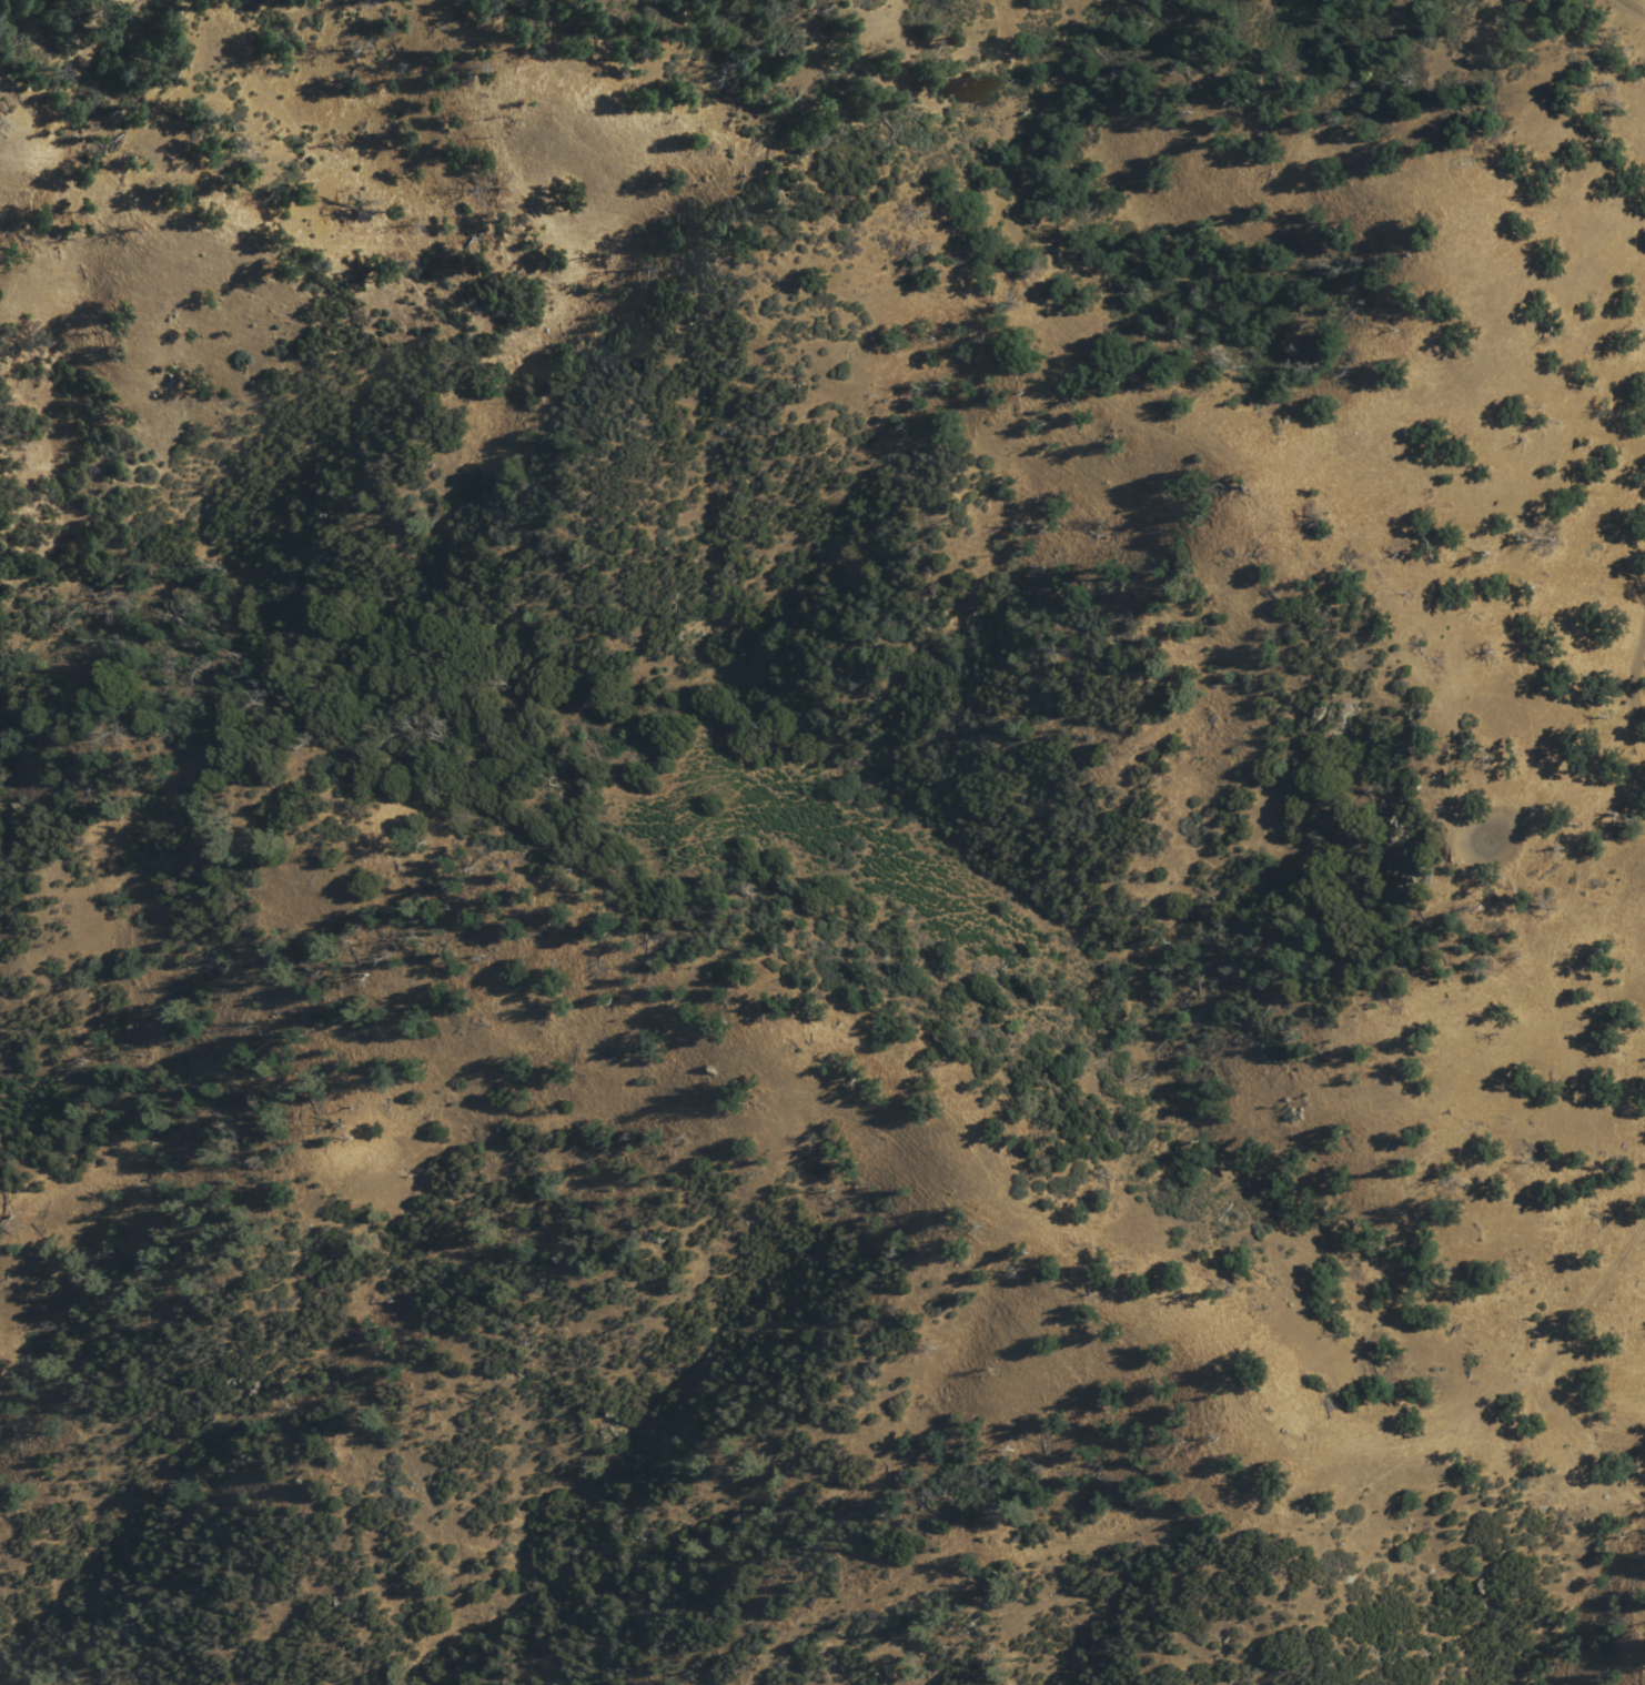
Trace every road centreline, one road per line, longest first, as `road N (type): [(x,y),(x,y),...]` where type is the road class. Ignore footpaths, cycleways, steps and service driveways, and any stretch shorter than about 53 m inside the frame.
road 1 (residential): [(1644,582),(1631,627),(1626,685),(1644,760)]

